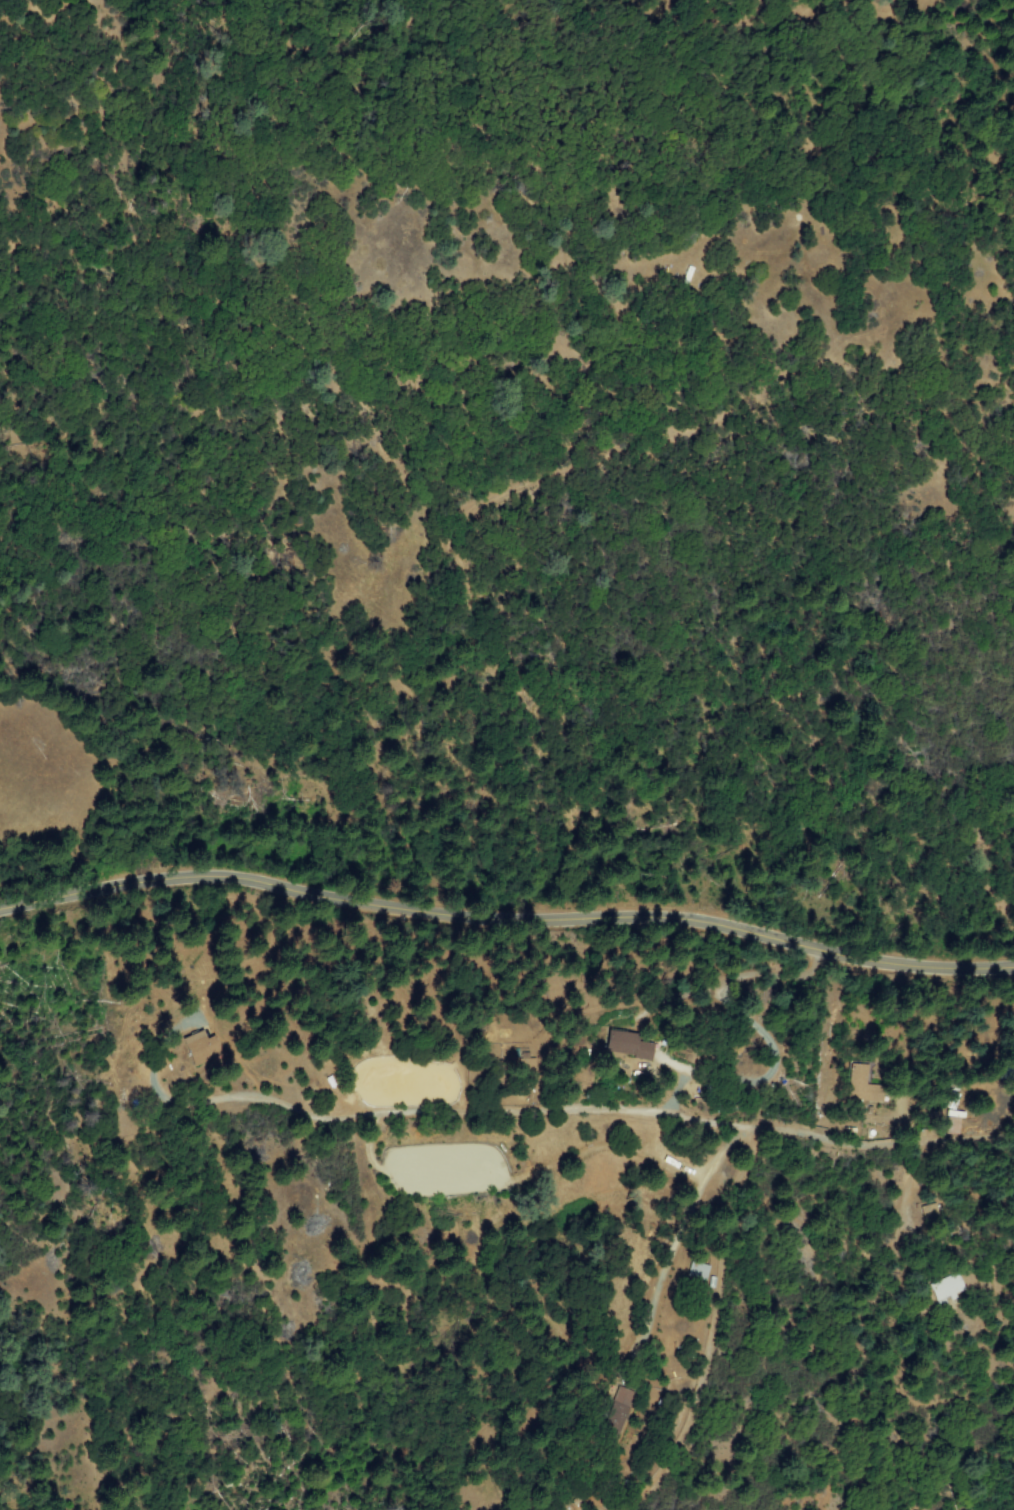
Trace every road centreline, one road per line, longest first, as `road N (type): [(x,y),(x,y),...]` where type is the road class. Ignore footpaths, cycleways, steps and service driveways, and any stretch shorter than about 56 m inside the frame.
road 1 (tertiary): [(0,909),(191,875),(449,917),(623,916),(758,931),(890,963),(1013,967)]
road 2 (residential): [(620,1509),(652,1484),(700,1386),(729,1219),(748,1159),(743,1127),(865,1144),(1013,1135)]

